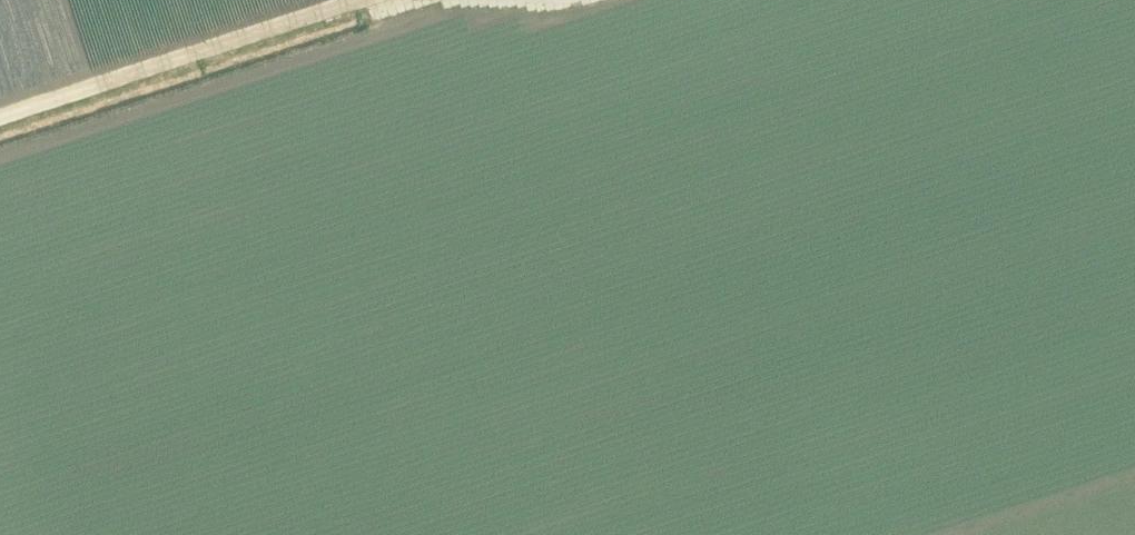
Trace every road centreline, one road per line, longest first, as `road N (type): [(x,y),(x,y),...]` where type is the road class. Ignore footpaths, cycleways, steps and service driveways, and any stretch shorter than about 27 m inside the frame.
road 1 (track): [(0,114),(359,0)]

